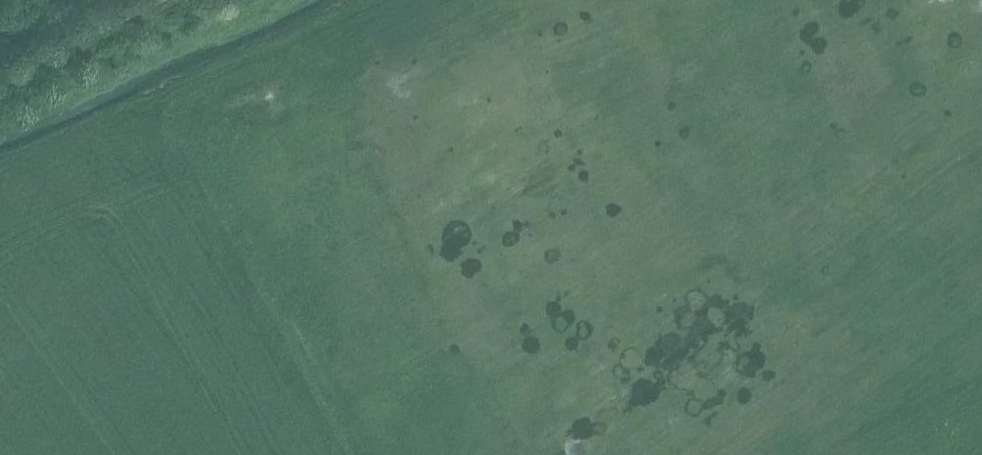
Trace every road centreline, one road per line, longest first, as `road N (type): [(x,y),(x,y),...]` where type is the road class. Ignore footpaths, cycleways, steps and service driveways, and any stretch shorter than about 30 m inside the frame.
road 1 (unclassified): [(0,87),(153,0)]

